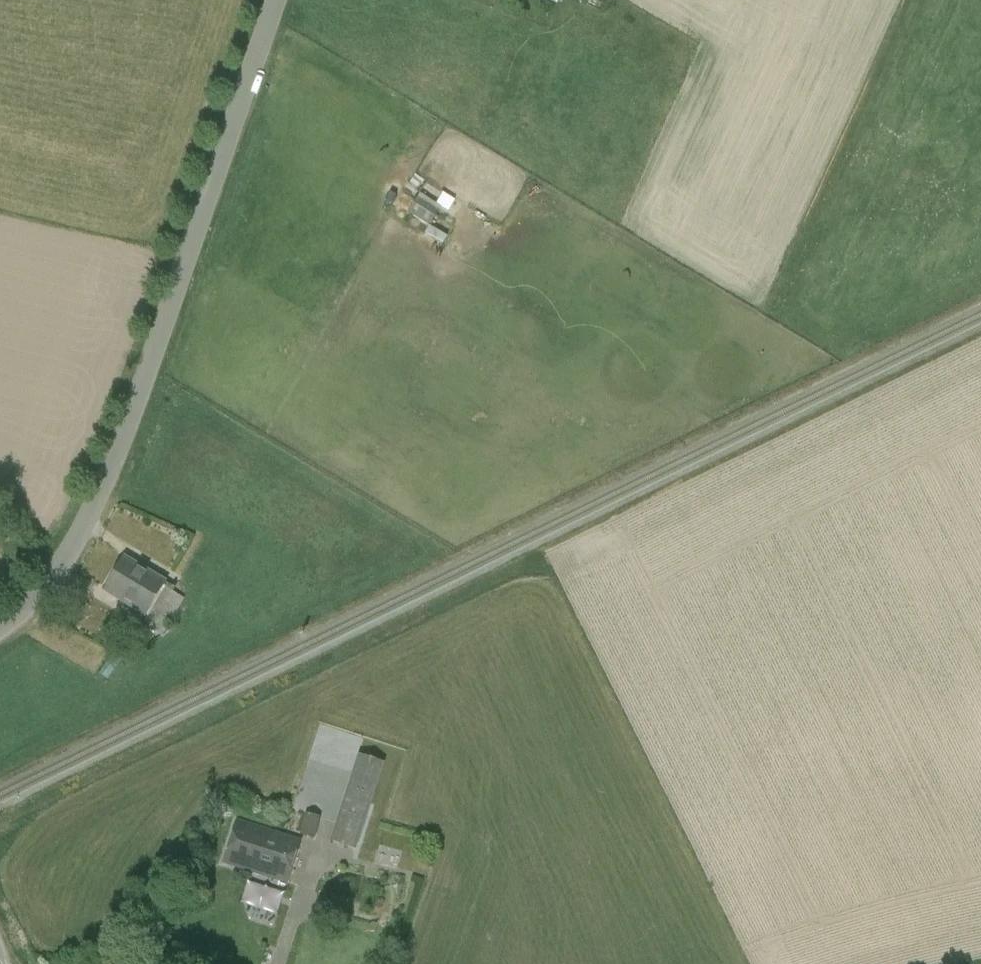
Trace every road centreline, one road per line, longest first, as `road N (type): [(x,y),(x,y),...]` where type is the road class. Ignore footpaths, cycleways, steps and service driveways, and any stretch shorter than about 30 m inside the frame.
road 1 (unclassified): [(0,630),(49,587),(86,530),(275,0)]

